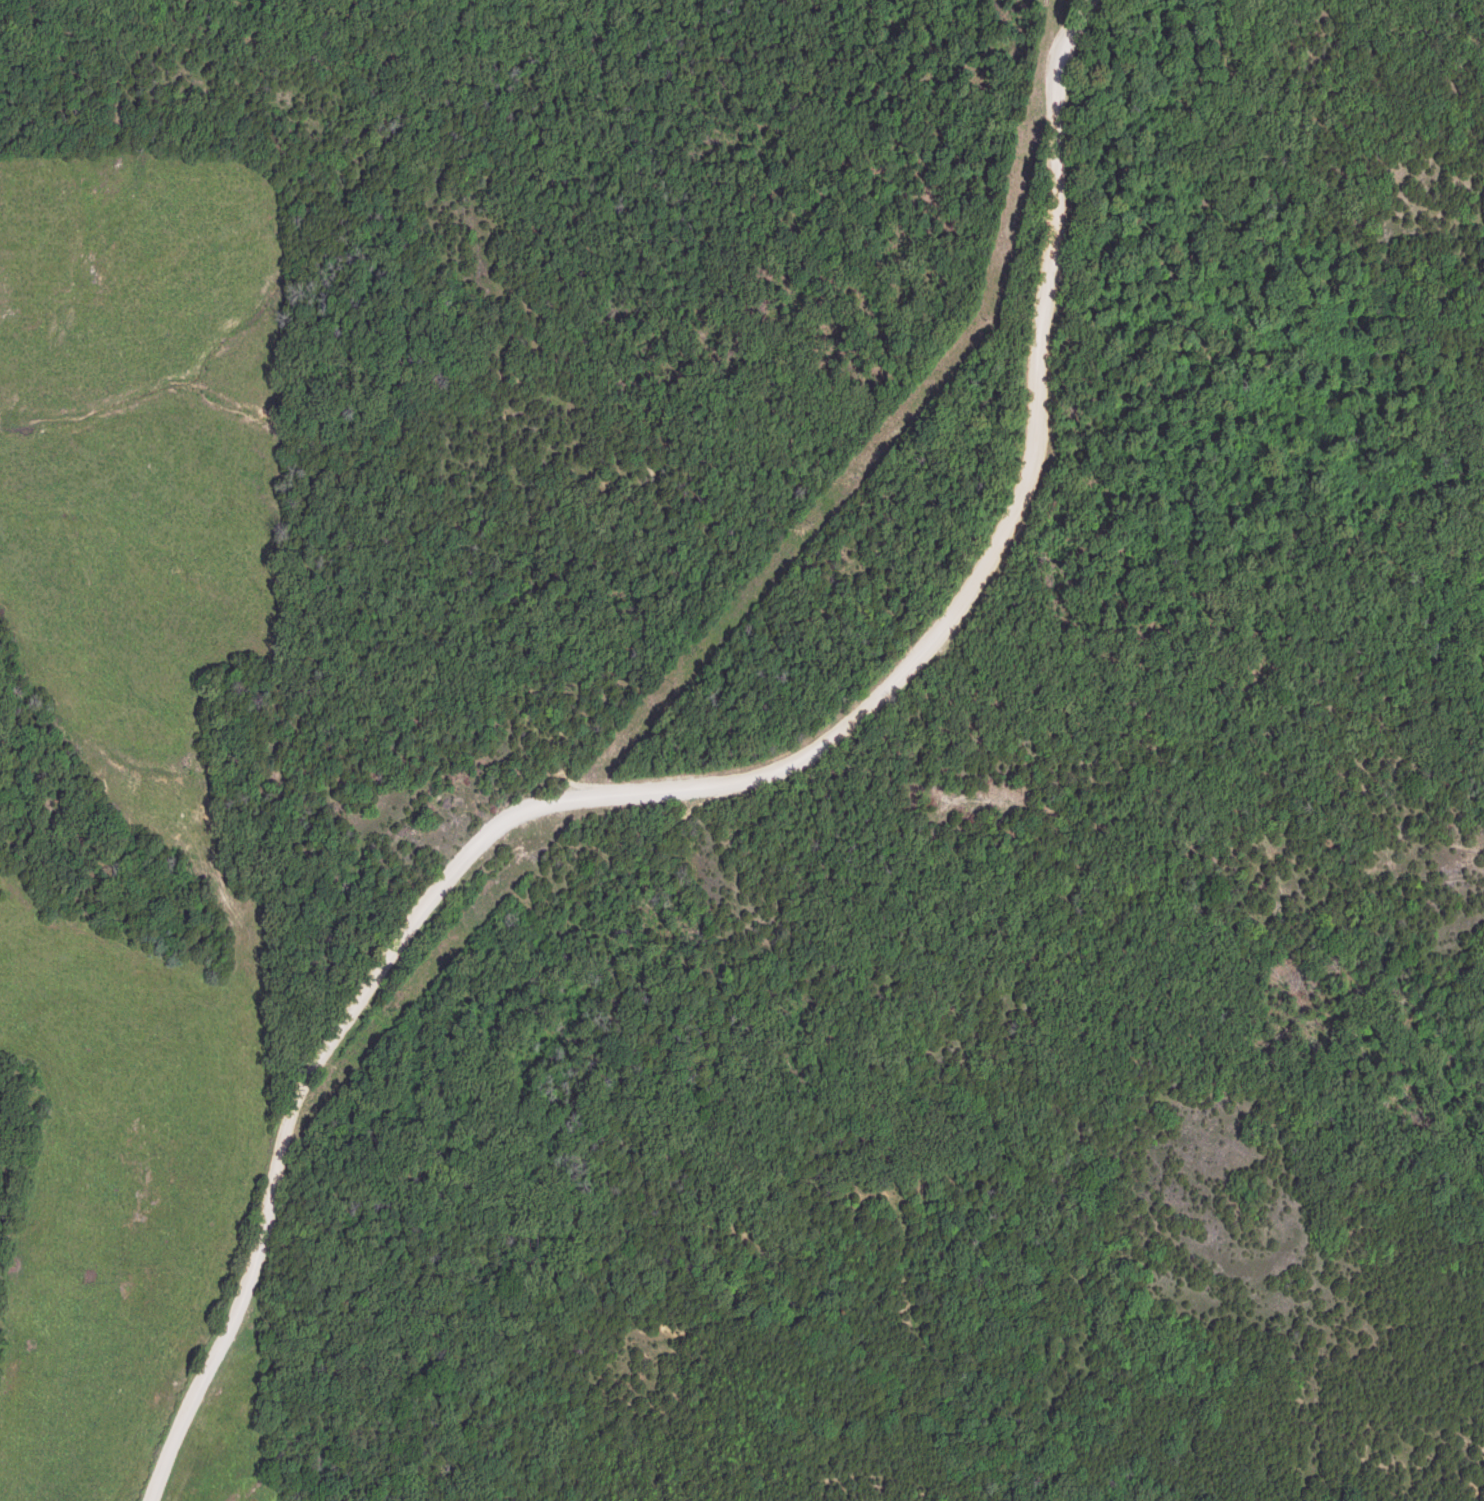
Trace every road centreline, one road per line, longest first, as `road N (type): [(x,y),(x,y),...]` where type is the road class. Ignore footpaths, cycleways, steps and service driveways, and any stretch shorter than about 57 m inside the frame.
road 1 (residential): [(152,1500),(249,1276),(292,1107),(317,1056),(487,830),(543,807),(714,785),(790,762),(861,710),(962,595),(997,540),(1036,416),(1032,381),(1053,233),(1060,53),(1095,0)]

